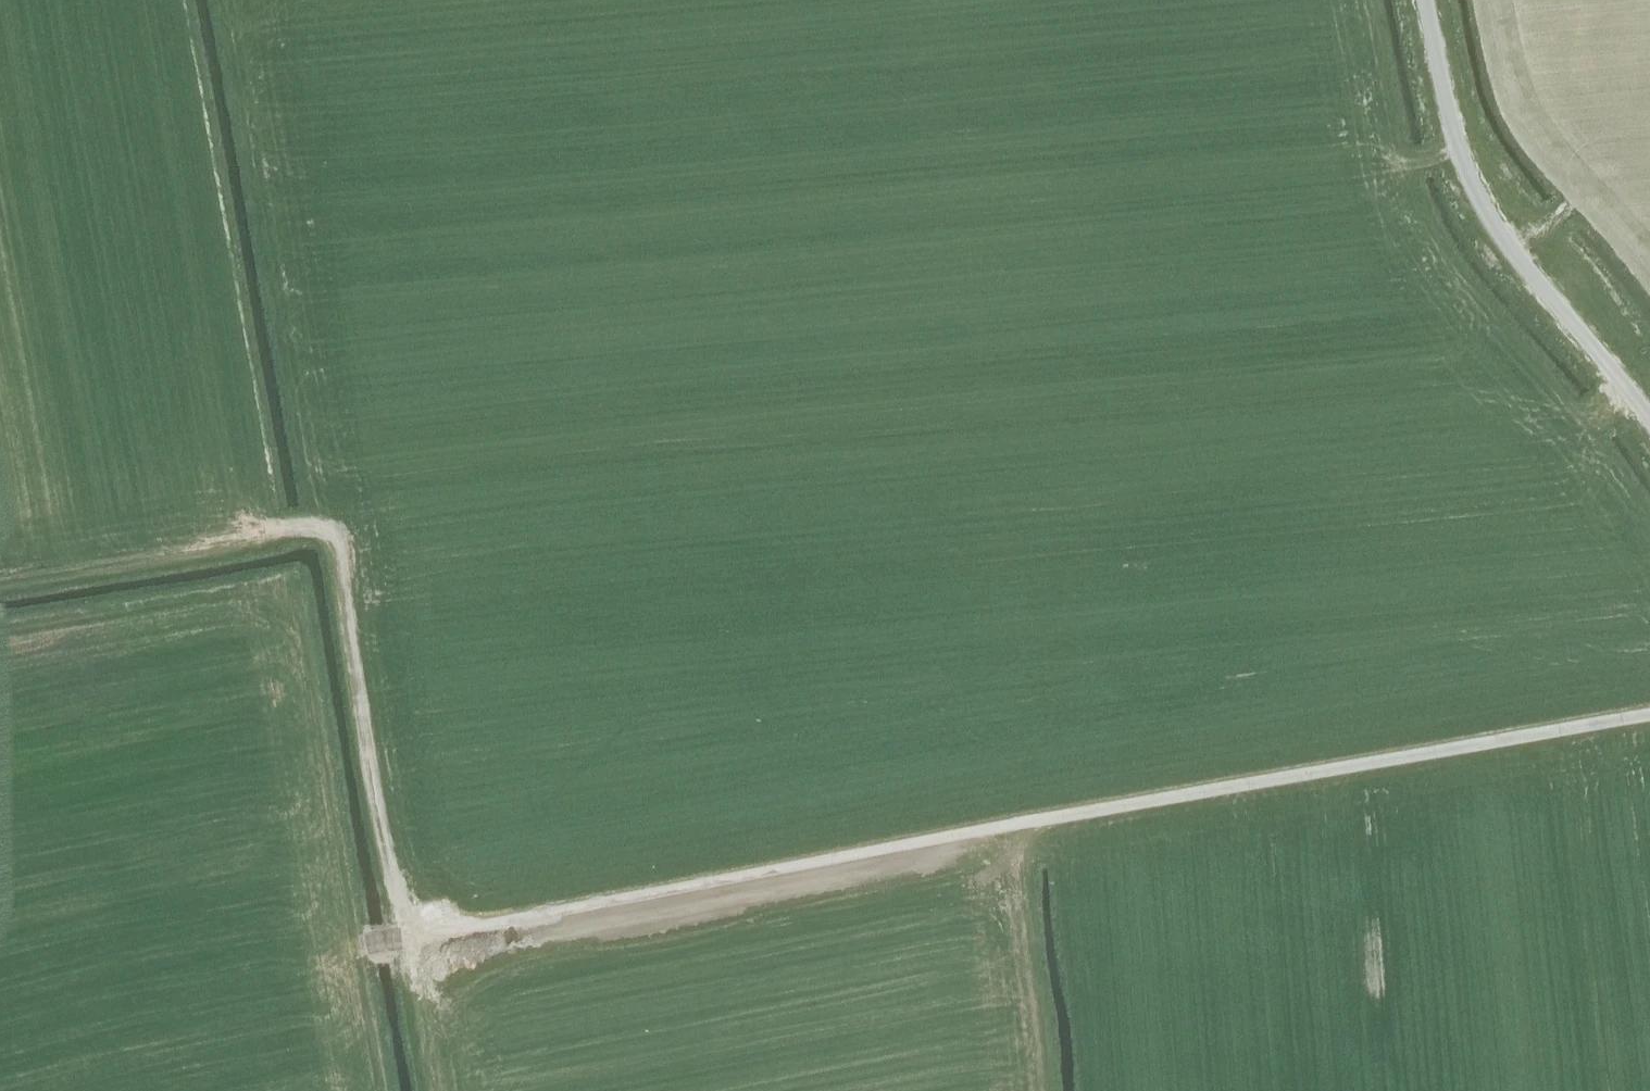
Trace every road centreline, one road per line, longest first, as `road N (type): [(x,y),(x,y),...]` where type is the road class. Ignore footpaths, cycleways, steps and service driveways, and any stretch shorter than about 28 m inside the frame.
road 1 (unclassified): [(1649,419),(1489,218),(1458,151),(1424,0)]
road 2 (track): [(406,938),(377,820),(341,551),(317,533)]
road 3 (track): [(1033,819),(1023,865),(1046,1090)]

